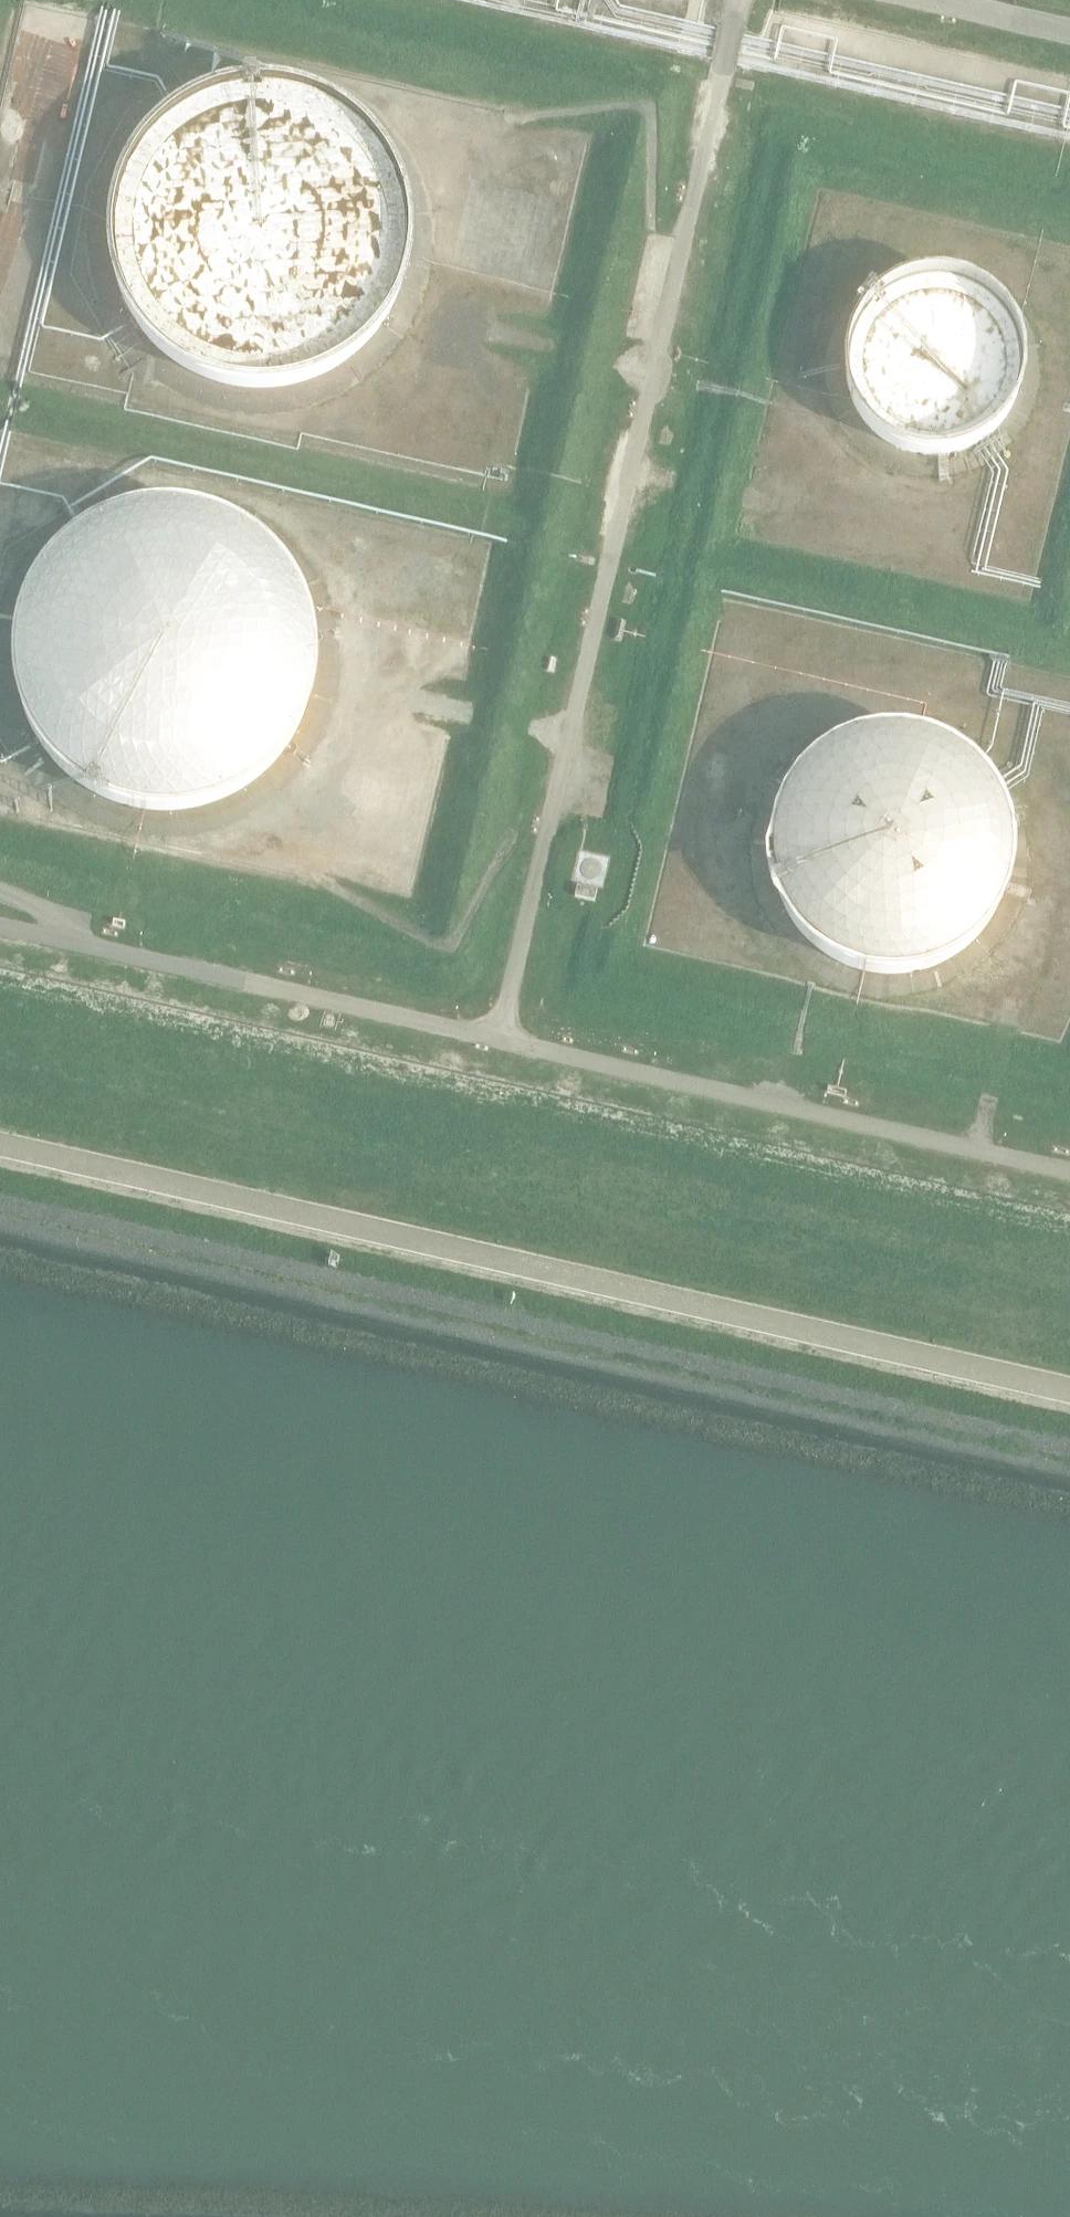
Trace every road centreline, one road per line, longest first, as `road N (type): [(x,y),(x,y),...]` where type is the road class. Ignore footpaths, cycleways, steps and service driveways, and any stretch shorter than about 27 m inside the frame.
road 1 (unclassified): [(1069,1390),(0,1143)]

